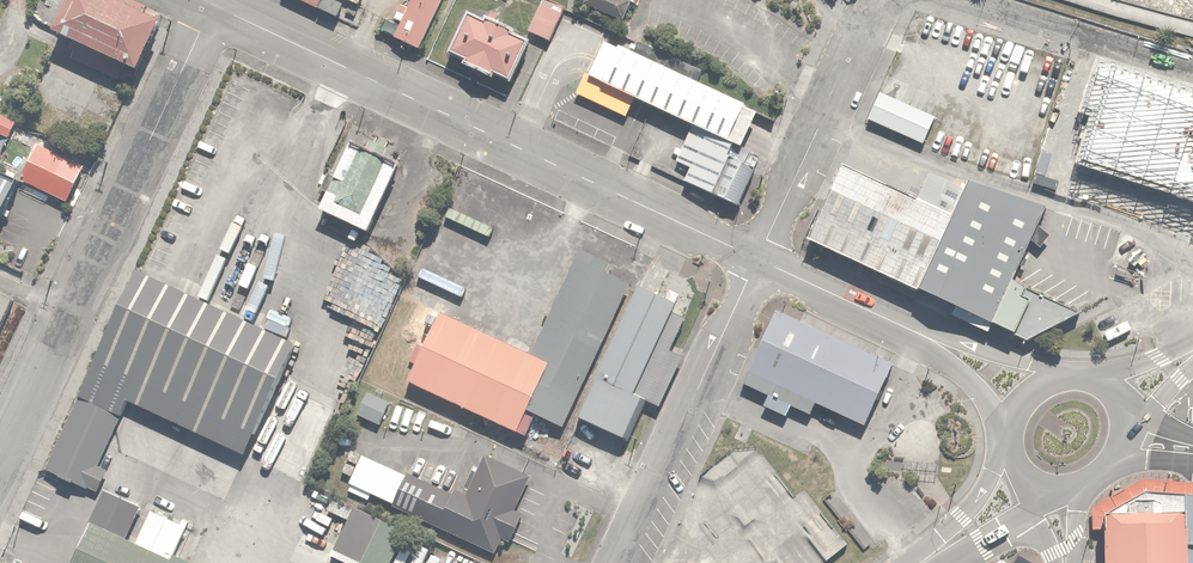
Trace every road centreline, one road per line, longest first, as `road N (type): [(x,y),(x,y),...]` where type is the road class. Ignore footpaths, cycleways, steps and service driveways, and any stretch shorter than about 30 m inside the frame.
road 1 (unclassified): [(758,258),(210,5)]
road 2 (unclassified): [(0,466),(210,5)]
road 3 (unclassified): [(615,562),(758,258)]
road 4 (unclassified): [(758,258),(878,0)]
road 5 (unclassified): [(975,0),(1192,70)]
road 6 (unclassified): [(914,331),(758,258)]
road 7 (unclassified): [(914,331),(1033,360),(1057,377)]
road 8 (tertiary): [(914,562),(1008,454)]
road 9 (unclassified): [(1006,431),(914,331)]
road 10 (tertiary): [(1049,493),(1007,530),(938,562)]

